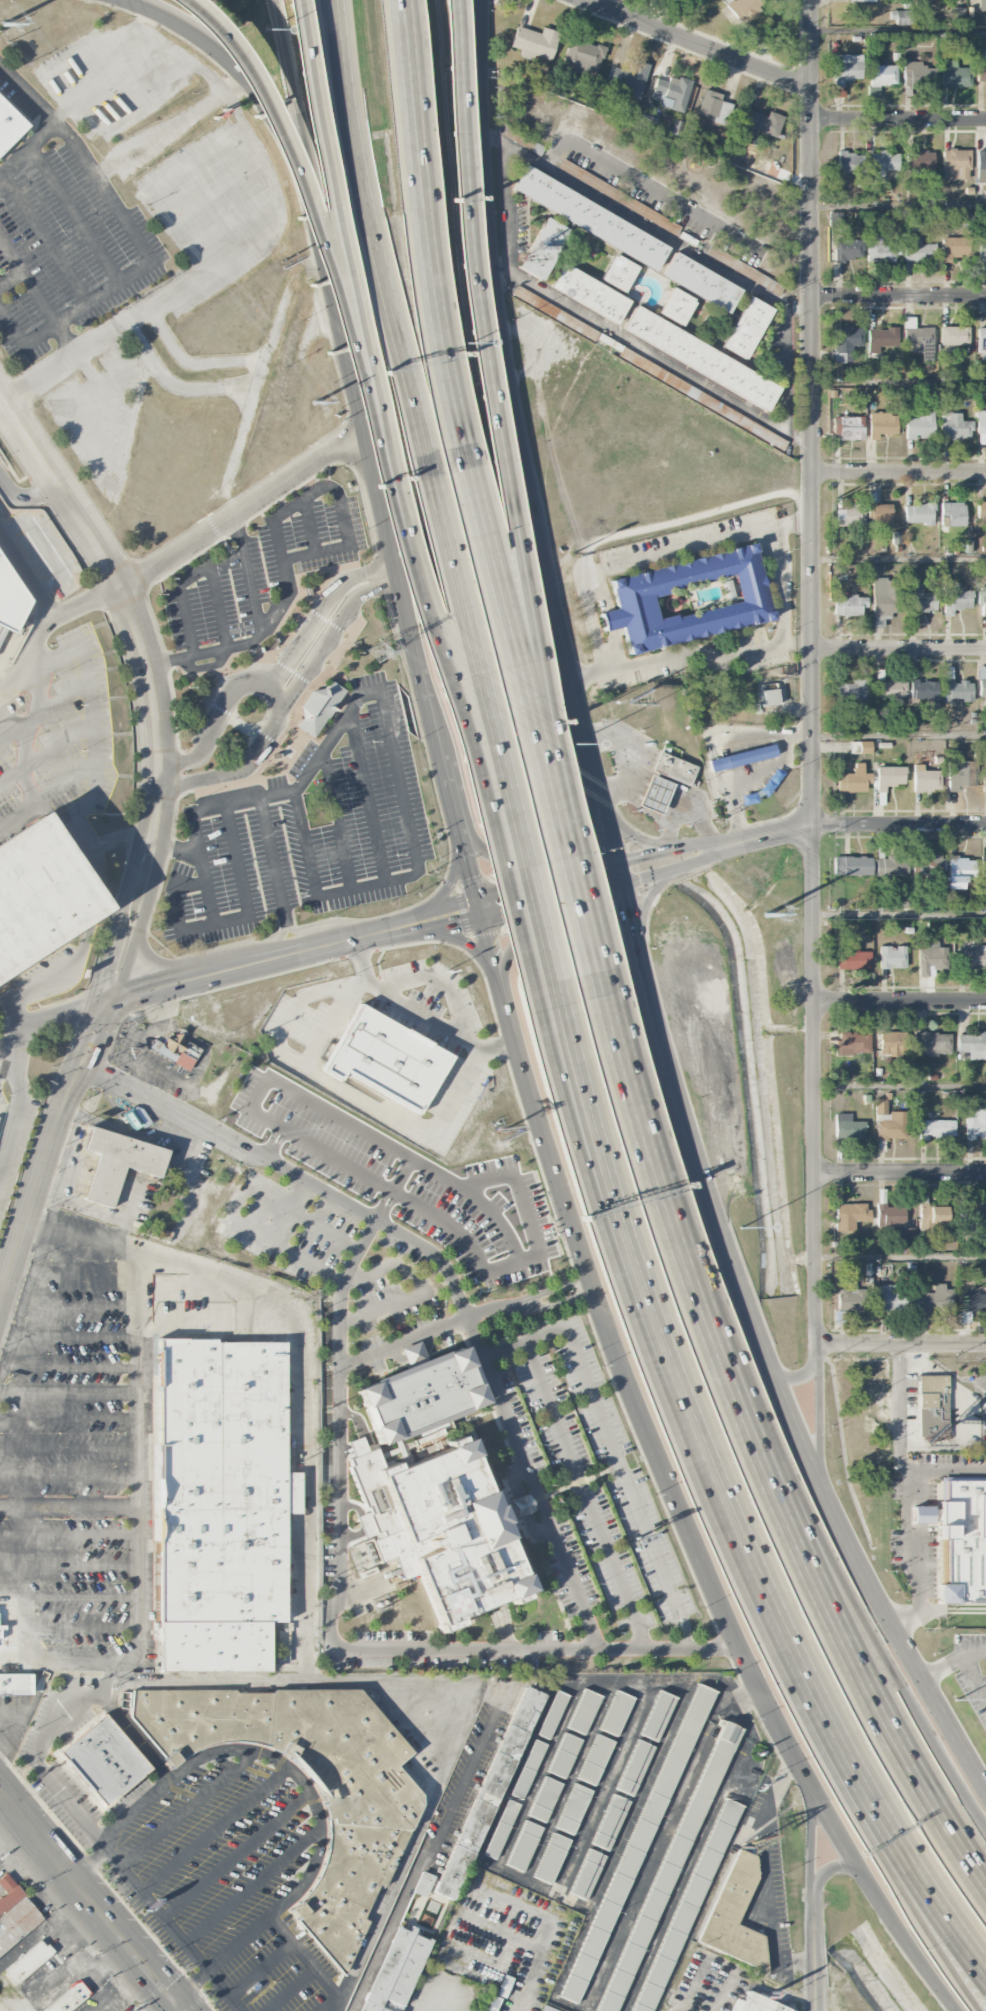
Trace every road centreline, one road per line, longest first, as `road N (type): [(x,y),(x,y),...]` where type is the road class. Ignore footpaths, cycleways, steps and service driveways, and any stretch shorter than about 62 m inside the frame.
road 1 (tertiary): [(811,0),(818,1353)]
road 2 (motorway): [(985,1889),(821,1618),(705,1327),(598,971)]
road 3 (secondary): [(602,798),(532,531),(499,331),(482,185),(477,0)]
road 4 (motorway): [(556,797),(477,287),(455,0)]
road 5 (motorway): [(646,1299),(728,1509),(900,1862)]
road 6 (secondary): [(985,1792),(821,1484),(724,1237)]
road 7 (motorway): [(434,477),(558,984)]
road 8 (motorway): [(336,0),(375,229),(434,477)]
road 9 (motorway): [(471,465),(423,162),(412,0)]
road 10 (motorway): [(985,1816),(907,1710),(850,1596),(742,1425)]
road 11 (motorway): [(183,0),(224,39),(286,146),(367,383)]
road 12 (secondary): [(740,1650),(830,1828),(955,2010)]
road 13 (secondary): [(499,984),(626,1373)]
road 14 (tertiary): [(159,764),(145,655),(120,588),(0,397)]
road 15 (motorway): [(429,615),(535,990)]
road 16 (motorway): [(297,0),(367,383)]
road 17 (motorway): [(556,797),(471,465)]
road 18 (motorway): [(535,990),(607,1241),(646,1299)]
road 19 (motorway): [(558,984),(646,1299)]
road 20 (secondary): [(128,0),(206,39),(258,88),(326,237)]
road 21 (secondary): [(326,237),(391,531)]
road 22 (secondary): [(626,1373),(740,1650)]
road 23 (residential): [(368,425),(120,588)]
road 24 (primary): [(180,2010),(0,1792)]
road 25 (motorway): [(277,0),(326,237)]
road 26 (residential): [(811,89),(586,0)]
road 27 (motorway): [(367,383),(429,615)]
road 28 (tertiary): [(0,1293),(63,1109)]
road 29 (motorway): [(598,971),(556,797)]
road 30 (tertiary): [(151,843),(138,850),(92,1005)]
road 31 (residential): [(985,649),(809,649)]
road 32 (residential): [(985,473),(811,474)]
road 33 (residential): [(985,120),(811,120)]
road 34 (tertiary): [(985,826),(812,824)]
road 35 (residential): [(985,295),(812,295)]
road 36 (residential): [(985,1001),(813,1001)]
road 37 (tertiary): [(383,932),(218,974)]
road 38 (residential): [(985,1173),(815,1173)]
road 39 (secondary): [(463,837),(511,858),(575,842),(602,798)]
road 40 (secondary): [(640,951),(585,928),(523,945),(499,984)]
road 41 (motorway): [(900,1862),(921,1924),(979,2010)]
road 42 (tertiary): [(985,1344),(817,1344)]
road 43 (secondary): [(724,1237),(676,1089)]
road 44 (secondary): [(410,614),(445,764)]
road 45 (tertiary): [(618,862),(477,898)]
road 46 (tertiary): [(483,919),(623,885)]
road 47 (motorway): [(900,1862),(985,1978)]
road 48 (secondary): [(676,1089),(640,951)]
road 49 (tertiary): [(821,1484),(818,1353)]
road 50 (tertiary): [(63,1109),(93,1066),(118,999)]
road 51 (residential): [(814,1889),(815,2010)]

